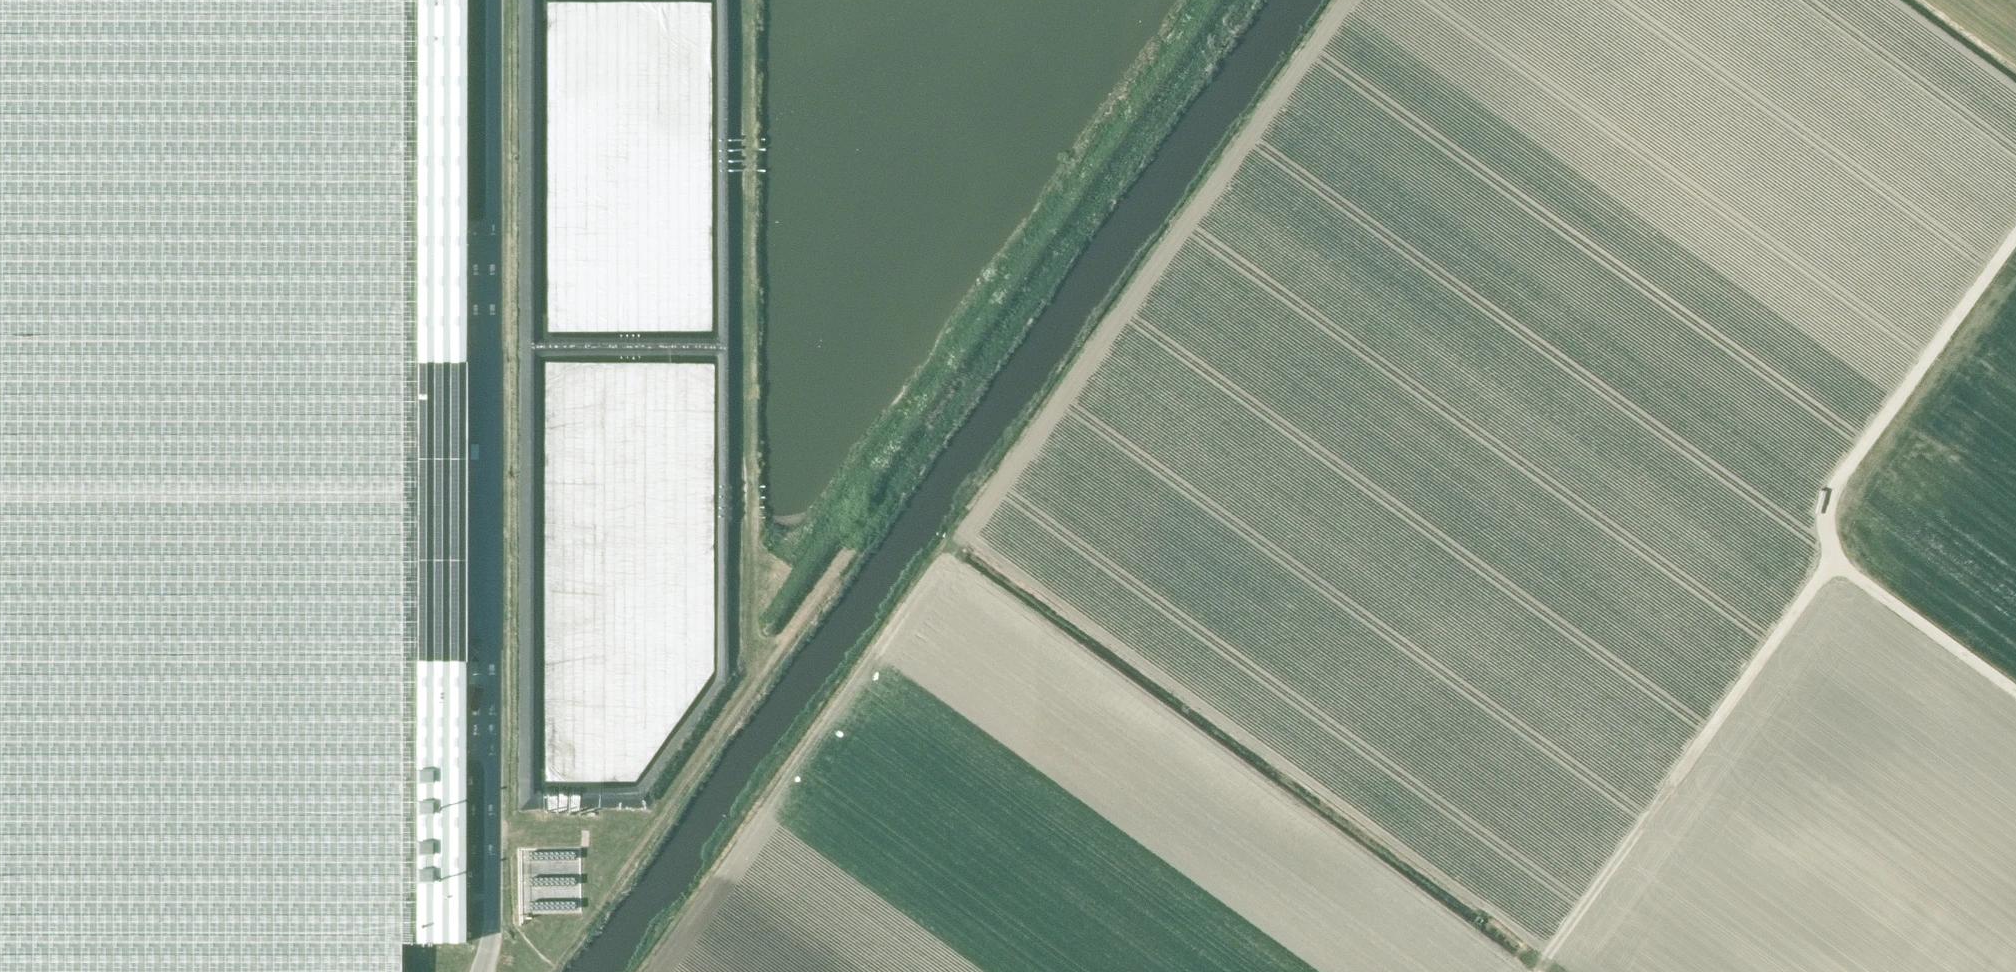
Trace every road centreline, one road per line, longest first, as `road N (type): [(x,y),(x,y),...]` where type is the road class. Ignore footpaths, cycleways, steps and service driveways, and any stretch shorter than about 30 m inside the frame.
road 1 (track): [(1823,561),(1826,499),(2015,239)]
road 2 (track): [(1674,765),(1823,561)]
road 3 (track): [(2015,698),(1823,561)]

